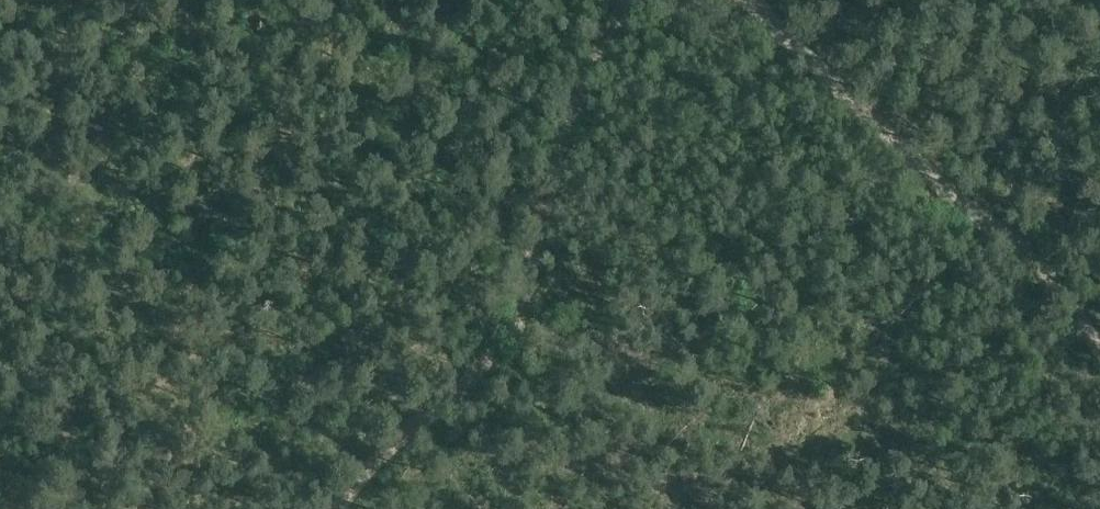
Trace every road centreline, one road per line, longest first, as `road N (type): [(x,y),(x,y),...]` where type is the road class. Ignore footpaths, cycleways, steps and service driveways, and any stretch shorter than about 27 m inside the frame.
road 1 (track): [(338,508),(373,464),(478,371),(521,309),(578,95),(631,0)]
road 2 (track): [(1099,347),(1039,264),(948,192),(747,0)]

